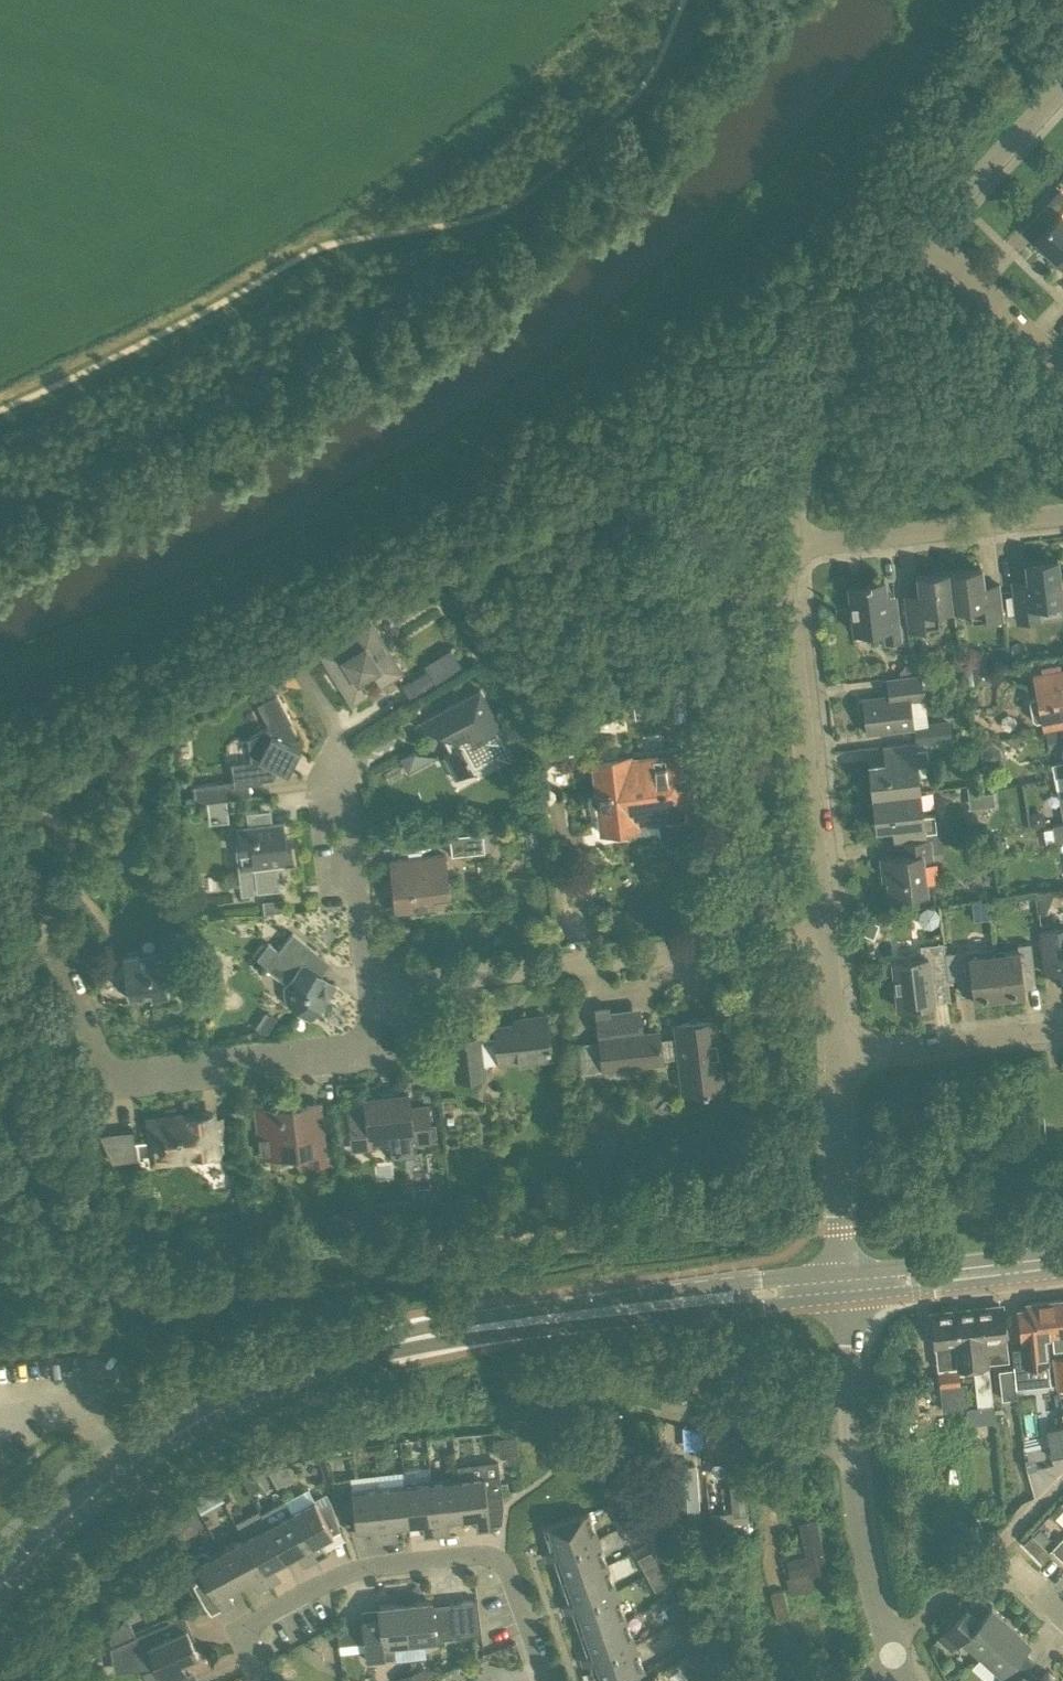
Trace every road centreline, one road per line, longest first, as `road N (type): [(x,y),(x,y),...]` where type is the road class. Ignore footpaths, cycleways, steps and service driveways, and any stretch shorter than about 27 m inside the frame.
road 1 (unclassified): [(0,1595),(43,1541),(124,1468),(300,1374),(395,1344),(535,1321),(845,1287)]
road 2 (residential): [(369,987),(376,1053),(111,1076),(42,911)]
road 3 (residential): [(824,932),(369,987)]
road 4 (residential): [(548,1680),(508,1568),(496,1556),(470,1553),(371,1566),(257,1620),(248,1653),(261,1680)]
road 5 (unclassified): [(824,932),(794,546)]
road 6 (unclassified): [(794,546),(800,445),(844,337),(921,243)]
road 7 (residential): [(369,987),(357,880),(338,829),(333,734),(299,668)]
road 8 (residential): [(794,546),(1062,516)]
road 9 (residential): [(893,1651),(1062,1478)]
road 10 (residential): [(833,1059),(1062,1031)]
road 11 (unclassified): [(845,1287),(833,1059)]
road 12 (unclassified): [(845,1287),(1062,1262)]
road 13 (residential): [(893,1651),(876,1604),(851,1449)]
road 14 (unclassified): [(921,243),(1062,94)]
road 15 (residential): [(1062,366),(921,243)]
road 16 (residential): [(851,1449),(673,1409)]
road 17 (residential): [(851,1449),(853,1345),(845,1287)]
road 18 (unclassified): [(833,1059),(824,932)]

